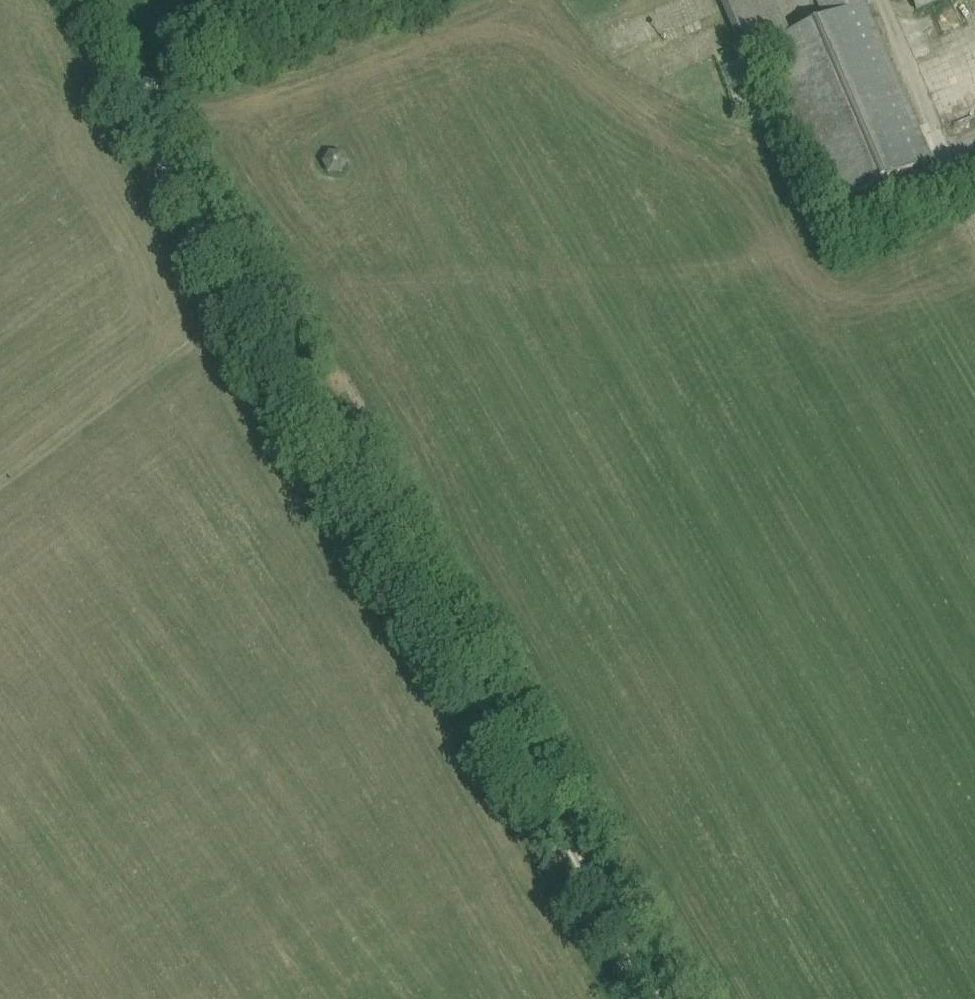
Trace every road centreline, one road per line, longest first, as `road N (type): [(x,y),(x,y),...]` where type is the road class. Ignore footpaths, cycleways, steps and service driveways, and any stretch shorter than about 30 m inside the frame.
road 1 (track): [(238,310),(652,998)]
road 2 (track): [(375,0),(119,104),(238,310)]
road 3 (track): [(0,490),(238,310)]

